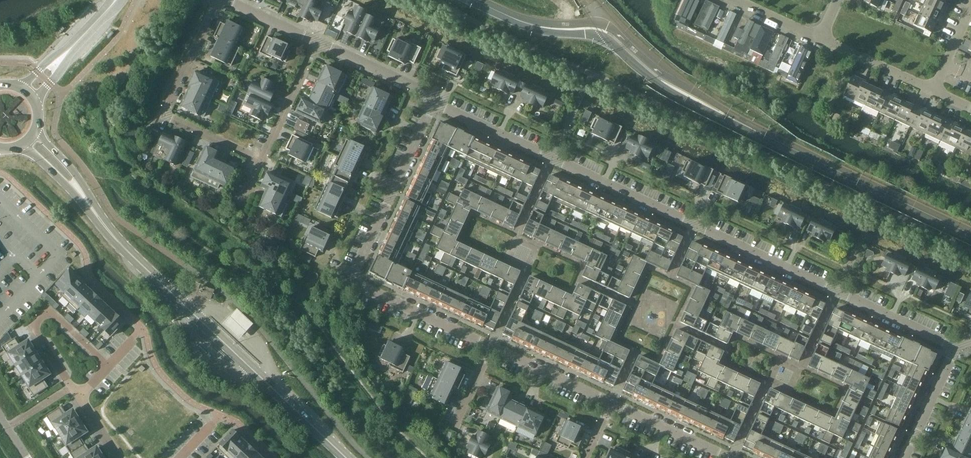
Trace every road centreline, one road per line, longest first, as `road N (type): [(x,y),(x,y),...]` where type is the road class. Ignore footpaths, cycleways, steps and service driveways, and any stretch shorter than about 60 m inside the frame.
road 1 (residential): [(957,349),(436,103)]
road 2 (secondary): [(347,457),(122,247),(83,196)]
road 3 (residential): [(494,340),(356,275),(436,103)]
road 4 (residential): [(218,0),(163,115),(261,160)]
road 5 (residential): [(109,365),(49,311),(33,327),(79,397)]
road 6 (residential): [(734,453),(613,396)]
road 7 (residential): [(613,396),(494,340)]
road 8 (residential): [(435,98),(317,43)]
road 9 (residential): [(261,160),(317,43)]
road 10 (residential): [(928,90),(814,36)]
road 11 (residential): [(905,457),(957,349)]

